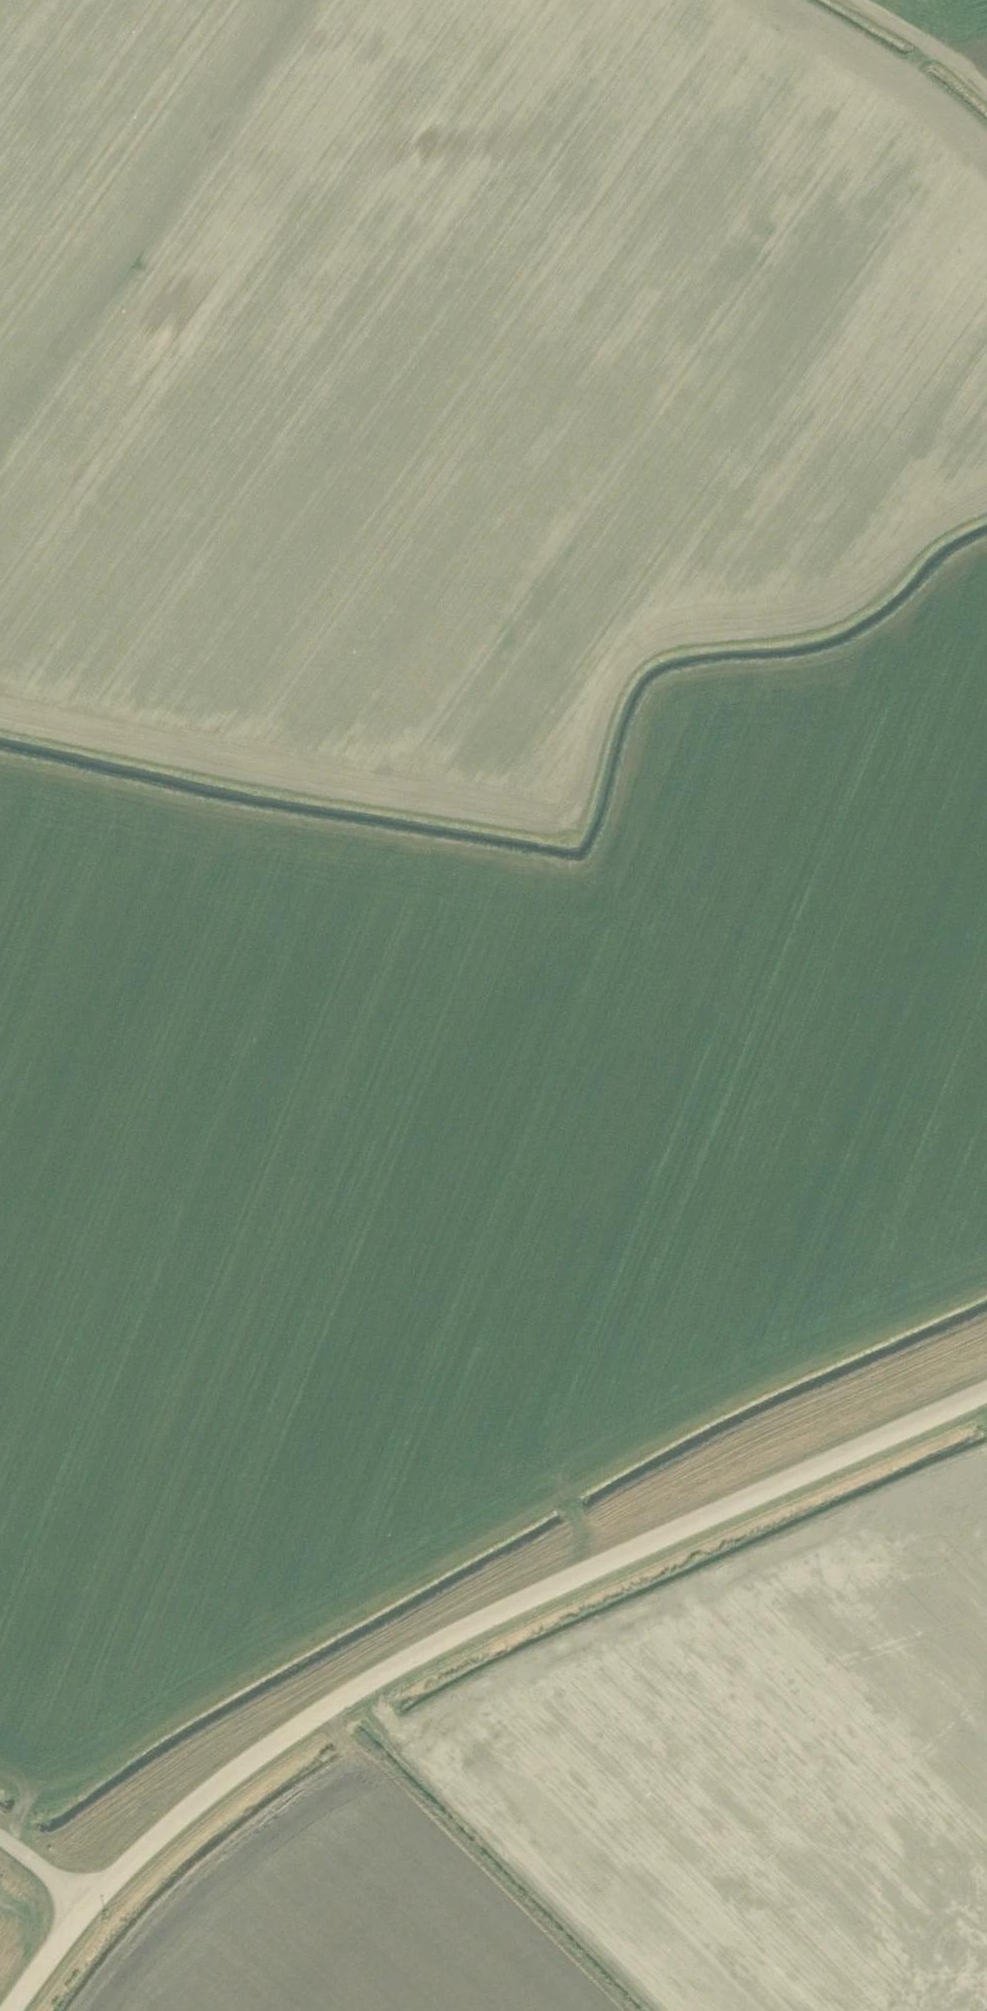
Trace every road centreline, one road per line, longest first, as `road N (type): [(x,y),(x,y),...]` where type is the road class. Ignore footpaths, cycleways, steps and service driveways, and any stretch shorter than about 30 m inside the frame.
road 1 (tertiary): [(86,1912),(234,1774),(409,1660),(986,1393)]
road 2 (track): [(986,94),(940,53),(852,0)]
road 3 (tertiary): [(12,2010),(86,1912)]

